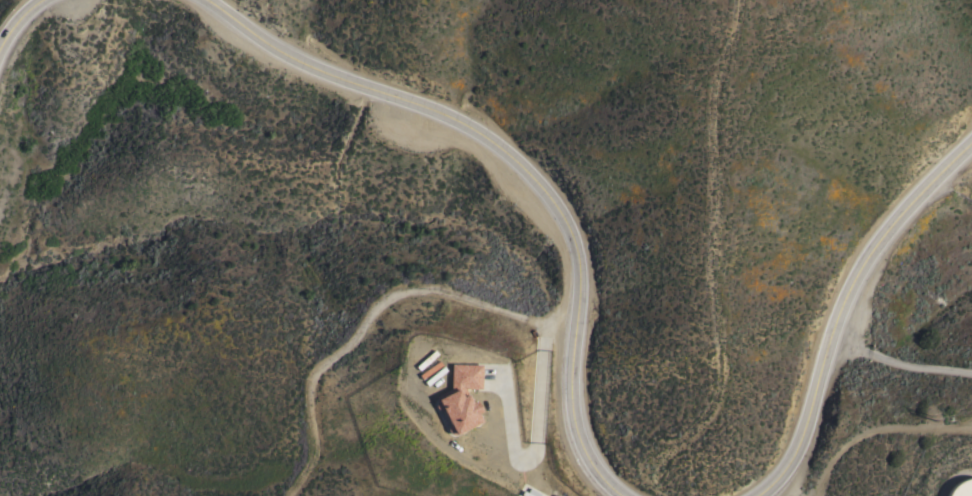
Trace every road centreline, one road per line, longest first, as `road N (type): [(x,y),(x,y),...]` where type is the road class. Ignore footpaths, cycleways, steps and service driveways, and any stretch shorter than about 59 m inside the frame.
road 1 (secondary): [(631,495),(598,477),(573,440),(568,383),(579,278),(571,229),(528,173),(448,115),(296,61),(206,0)]
road 2 (track): [(731,0),(715,296),(656,495)]
road 3 (secondary): [(971,145),(863,266),(800,441),(783,475),(755,495)]
road 4 (track): [(816,495),(837,447),(863,432),(971,431)]

